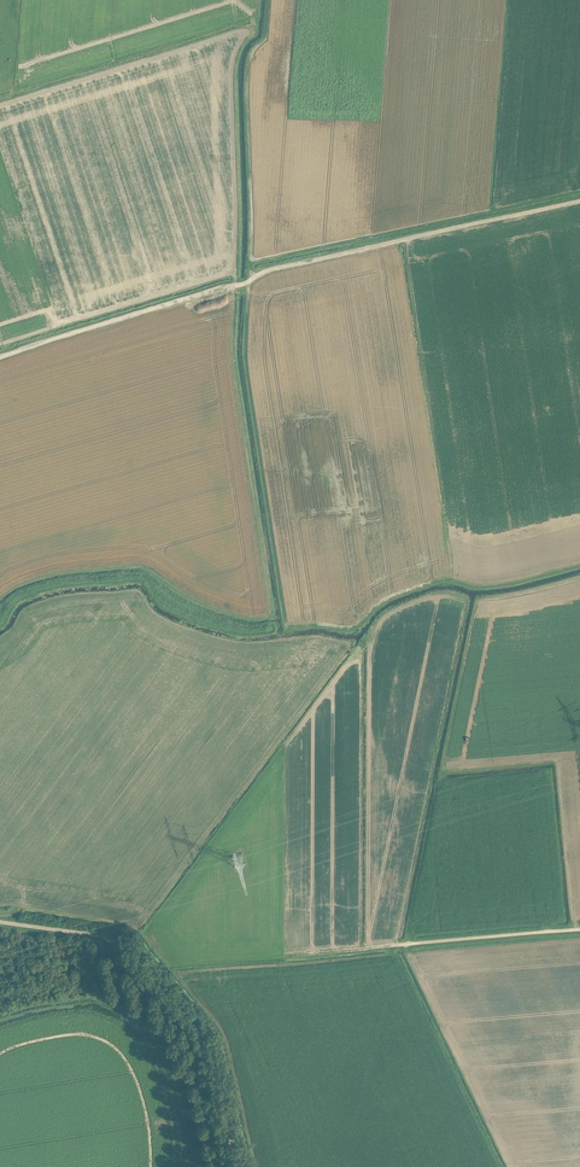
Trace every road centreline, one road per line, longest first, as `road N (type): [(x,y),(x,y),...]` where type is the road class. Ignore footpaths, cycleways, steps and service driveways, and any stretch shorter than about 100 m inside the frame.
road 1 (track): [(0,358),(239,287),(254,274),(579,203)]
road 2 (unclassified): [(235,1166),(203,1037),(137,958),(111,940),(0,922)]
road 3 (unclassified): [(579,931),(407,944)]

